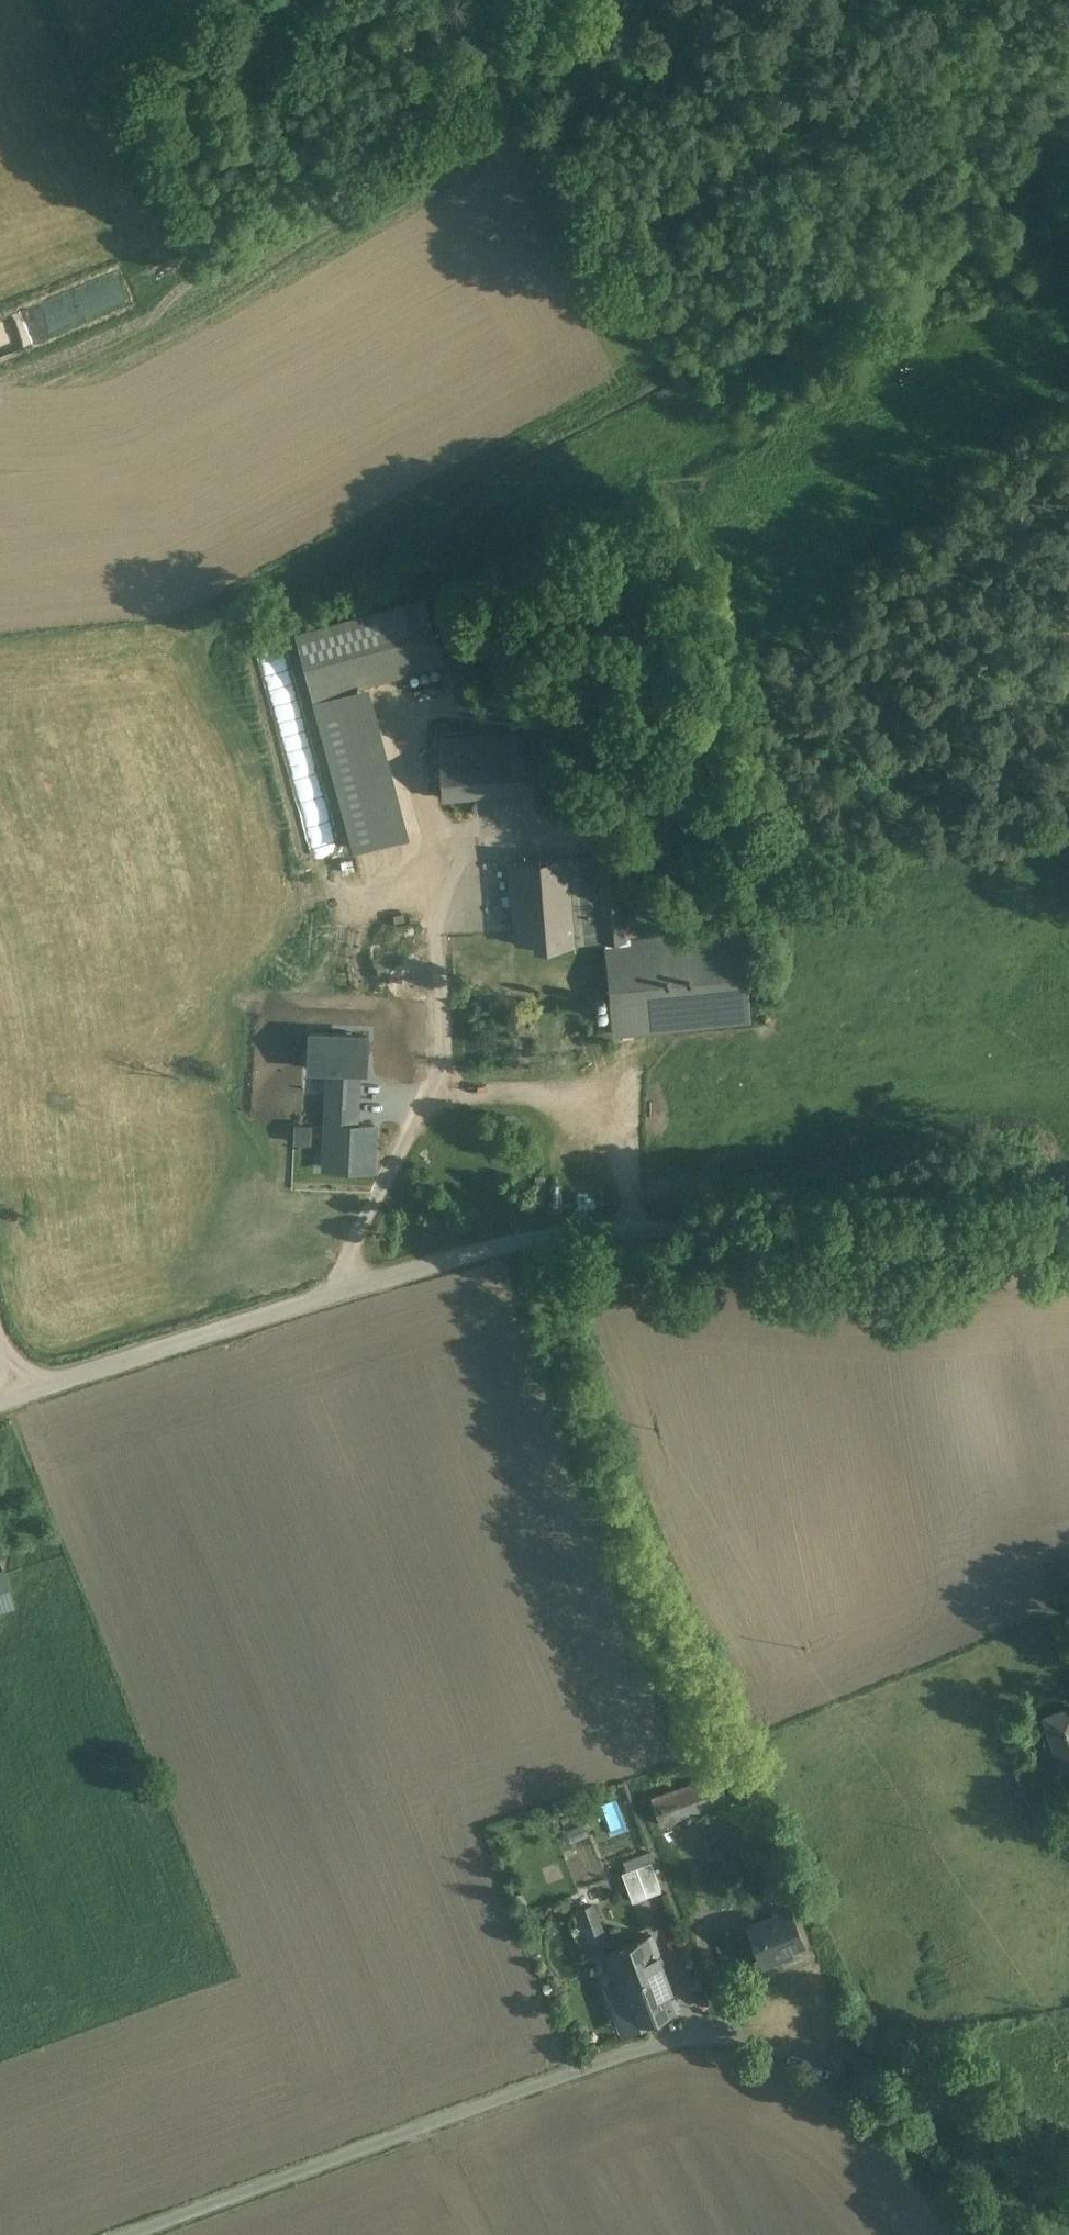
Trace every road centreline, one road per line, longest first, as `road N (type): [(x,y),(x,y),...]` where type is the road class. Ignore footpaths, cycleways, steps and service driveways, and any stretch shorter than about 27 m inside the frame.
road 1 (unclassified): [(0,1400),(526,1235),(673,1223),(1068,1239)]
road 2 (unclassified): [(128,2234),(670,2037),(734,2034),(851,2062)]
road 3 (track): [(635,0),(584,15),(504,82),(486,114),(480,151)]
road 4 (track): [(851,2062),(984,2234)]

